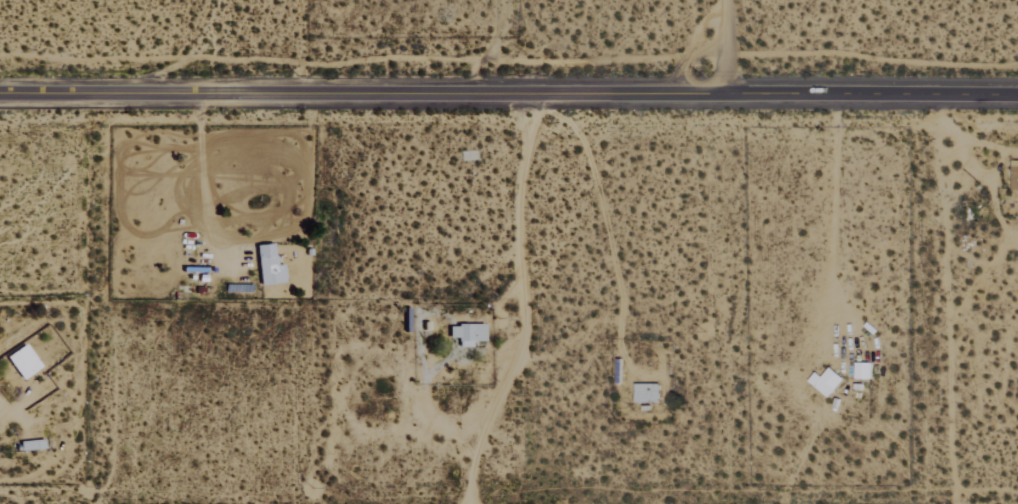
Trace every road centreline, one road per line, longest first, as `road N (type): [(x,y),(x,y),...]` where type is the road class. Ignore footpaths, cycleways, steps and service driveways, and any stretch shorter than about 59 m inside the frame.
road 1 (tertiary): [(1017,95),(0,92)]

